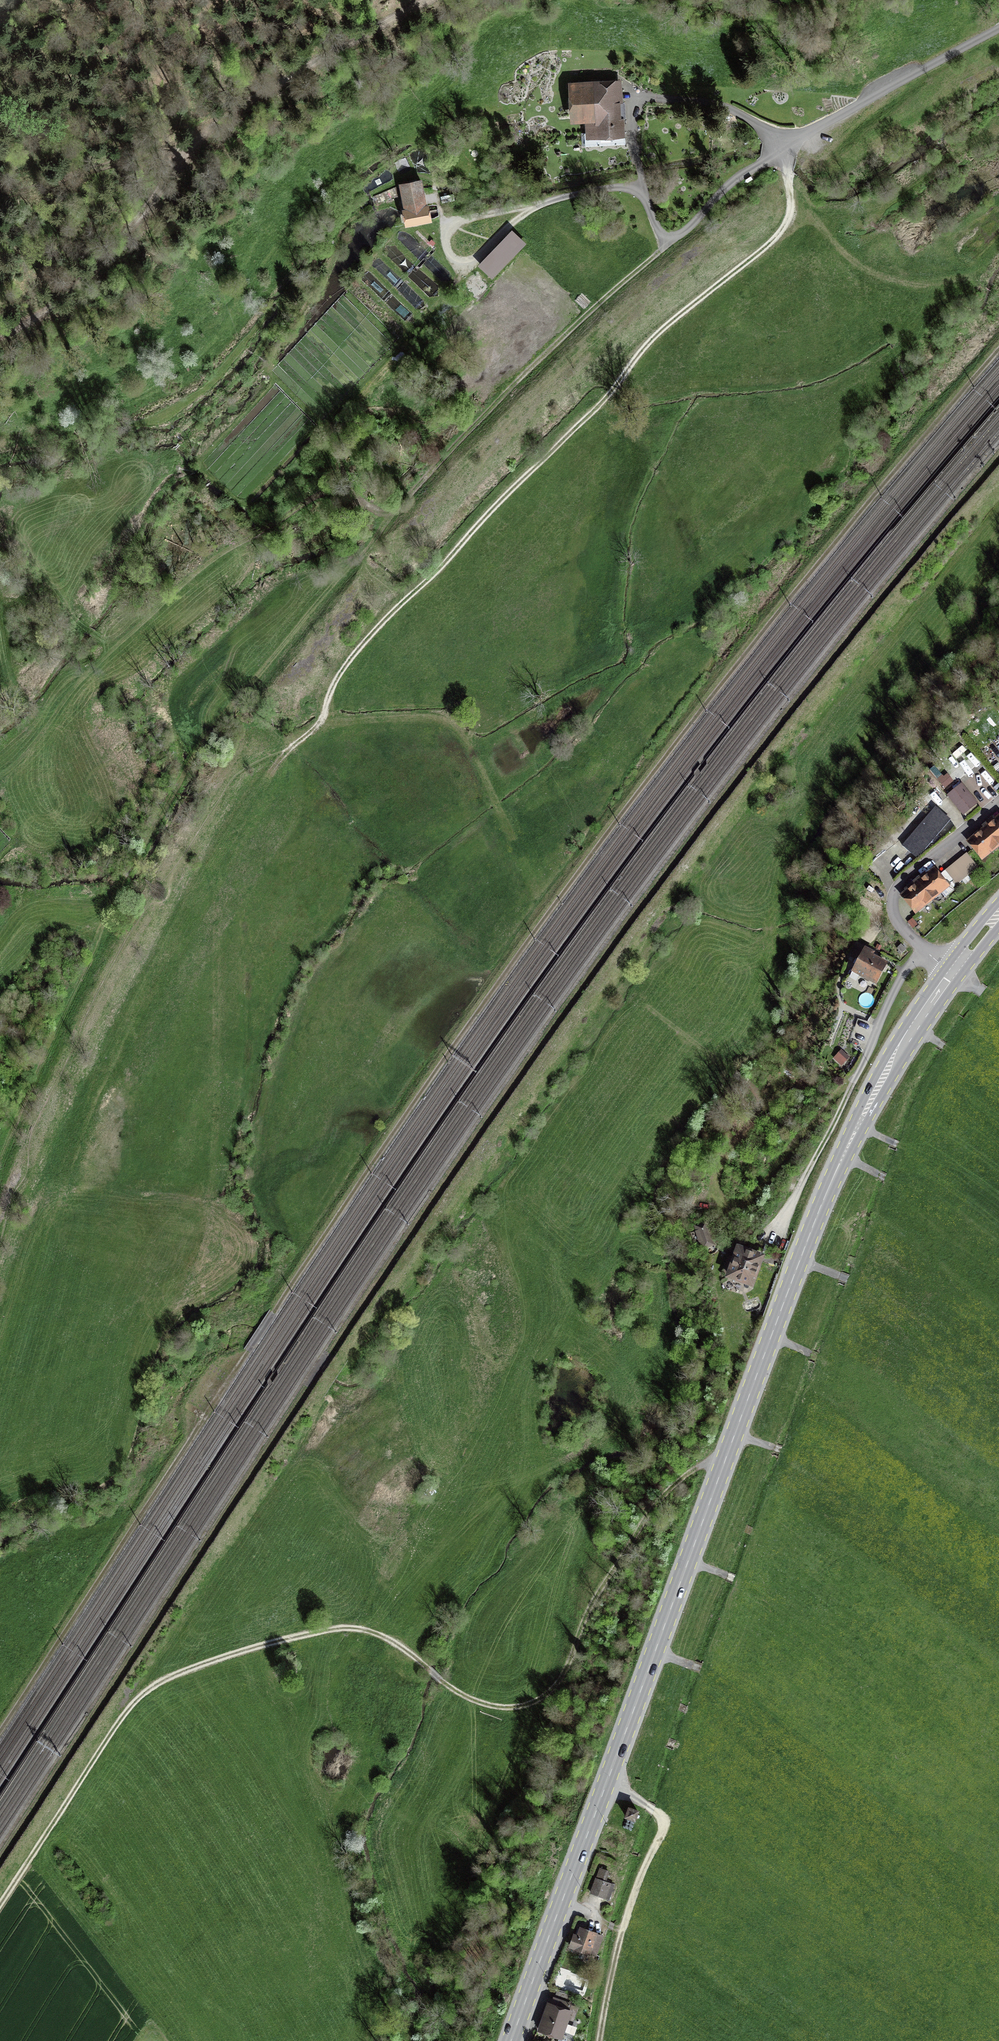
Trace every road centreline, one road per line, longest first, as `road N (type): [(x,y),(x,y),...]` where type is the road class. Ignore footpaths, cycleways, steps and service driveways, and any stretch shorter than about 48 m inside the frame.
road 1 (track): [(998,349),(786,602),(530,939),(366,1173),(0,1732)]
road 2 (primary): [(515,2040),(815,1217),(888,1068),(952,973)]
road 3 (track): [(726,1459),(677,1483),(642,1526),(581,1625),(567,1663),(537,1701),(495,1708),(460,1697),(398,1646),(350,1629),(219,1661),(151,1691),(130,1711),(0,1905)]
road 4 (track): [(271,777),(288,752),(325,724),(337,678),(409,599),(611,397),(641,355),(776,238),(792,211),(785,144)]
road 5 (track): [(271,777),(117,1031),(39,1221),(0,1367)]
road 6 (track): [(669,238),(409,492),(234,704)]
road 7 (track): [(428,0),(261,90),(190,143),(96,262),(45,310),(0,333)]
road 8 (track): [(0,1156),(139,846),(234,704)]
road 9 (track): [(0,777),(81,680),(265,525),(327,492),(356,498),(387,519)]
road 10 (residential): [(998,29),(785,144),(726,107),(635,96)]
road 11 (track): [(716,1061),(752,1086),(756,1098),(717,1168),(715,1193),(731,1208),(756,1199),(851,1083)]
road 12 (track): [(607,1787),(664,1822),(623,1929),(599,2040)]
road 13 (residential): [(998,799),(882,892),(909,939),(952,973)]

